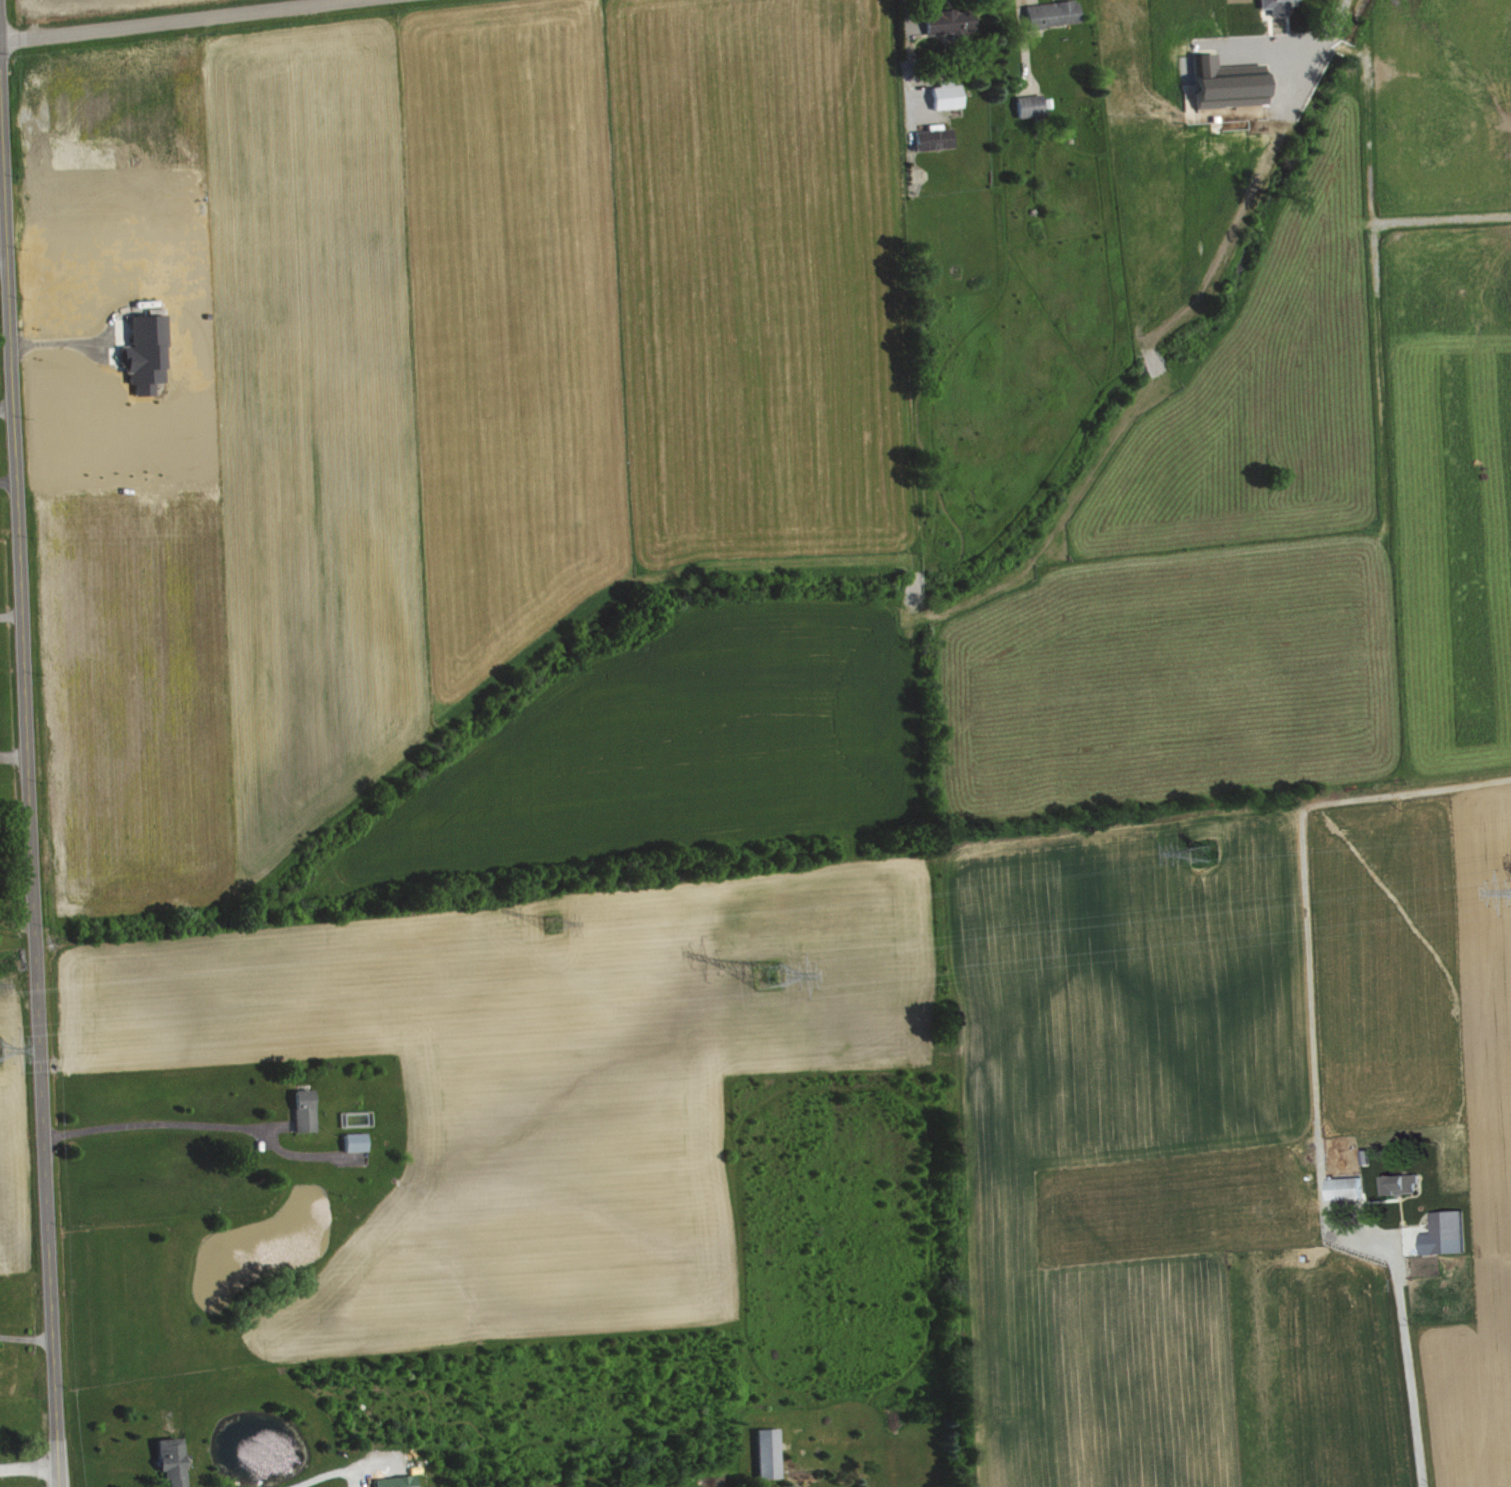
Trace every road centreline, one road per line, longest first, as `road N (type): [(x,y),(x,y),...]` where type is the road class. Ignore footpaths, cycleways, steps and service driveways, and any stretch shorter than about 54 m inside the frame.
road 1 (tertiary): [(58,1486),(0,106)]
road 2 (residential): [(0,39),(326,0)]

